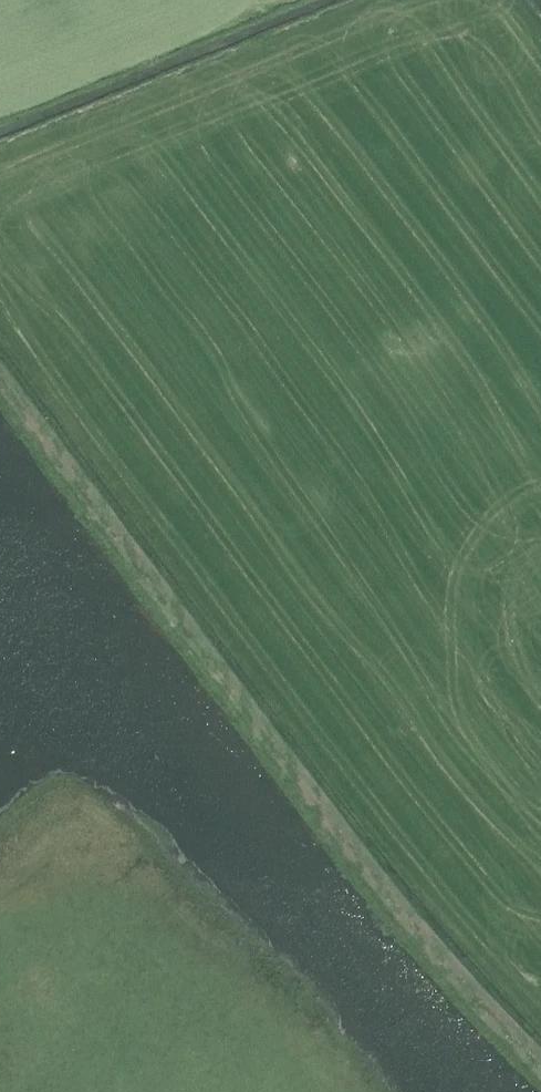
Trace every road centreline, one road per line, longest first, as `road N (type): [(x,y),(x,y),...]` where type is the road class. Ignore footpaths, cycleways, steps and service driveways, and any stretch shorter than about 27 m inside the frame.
road 1 (track): [(540,1063),(323,818),(0,374)]

